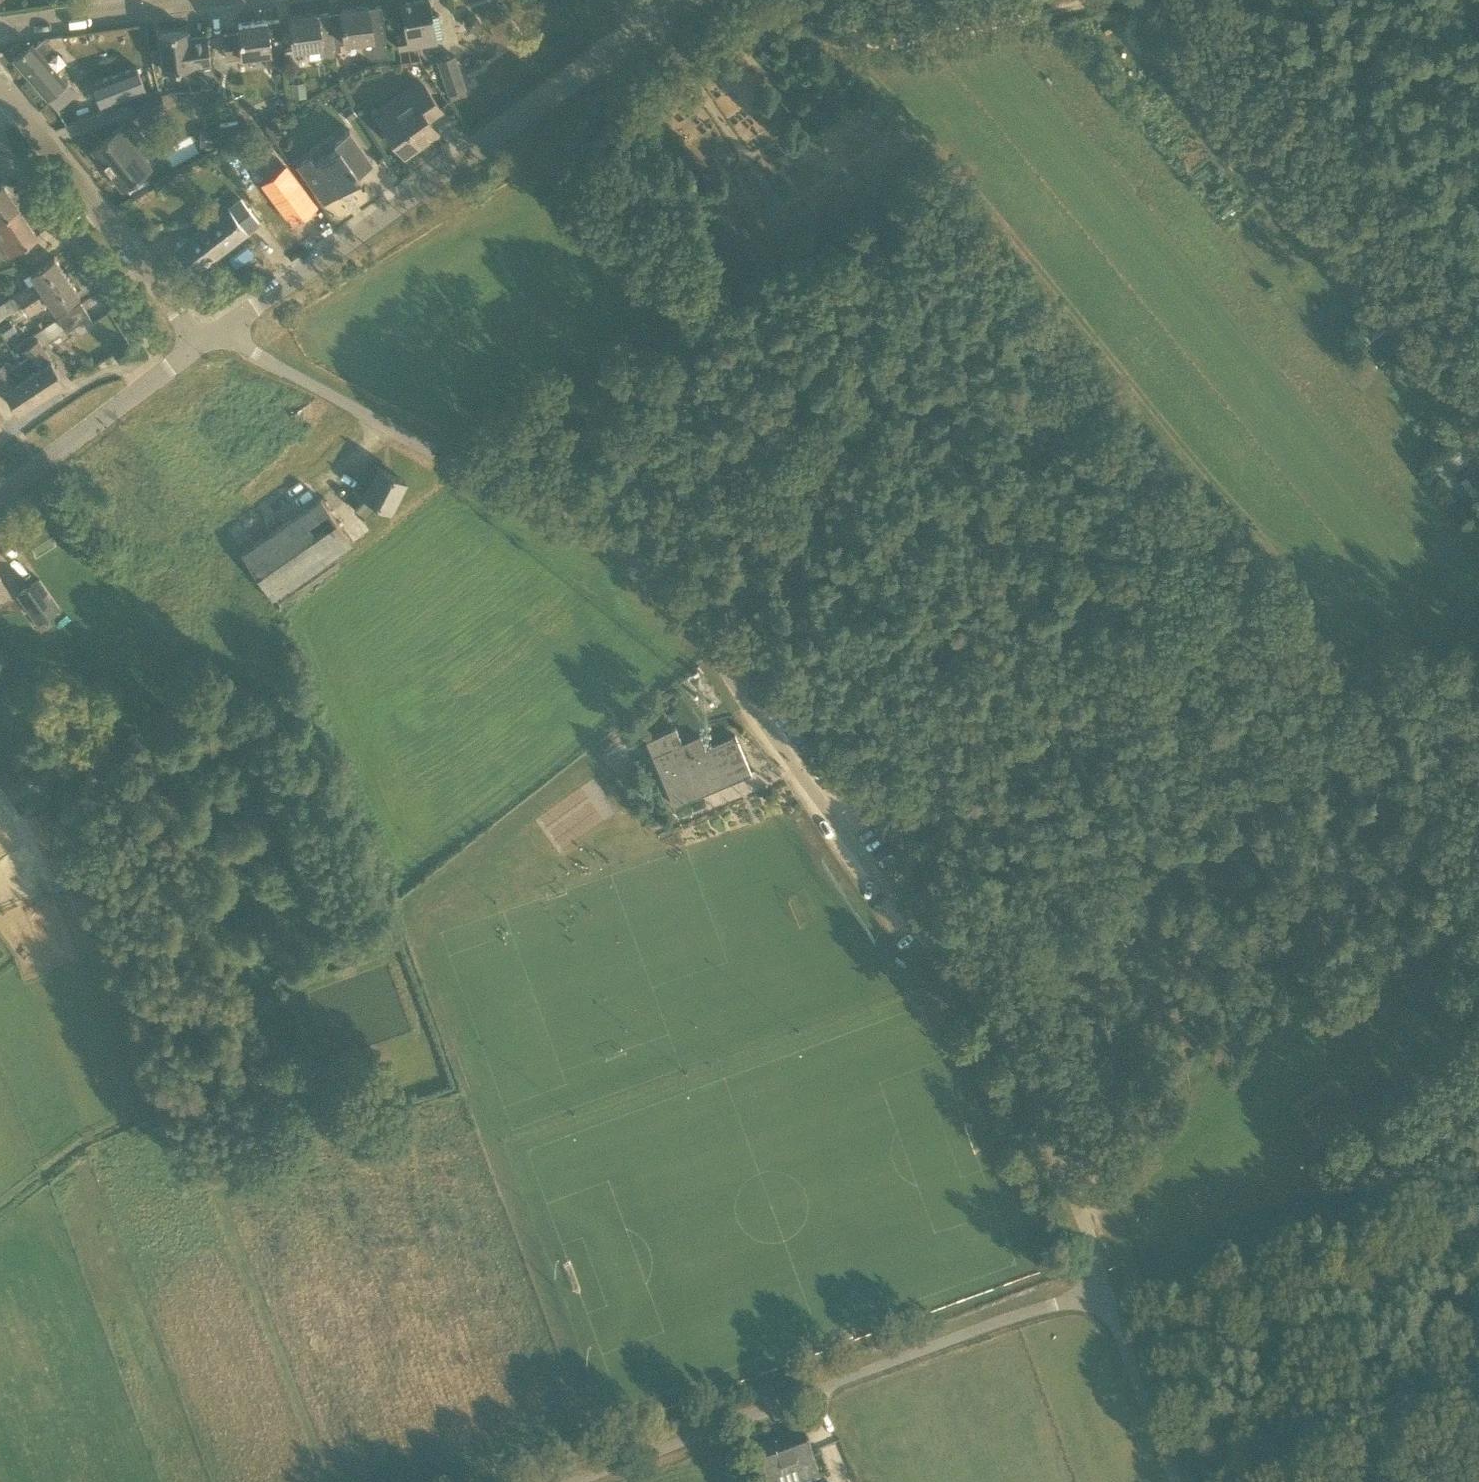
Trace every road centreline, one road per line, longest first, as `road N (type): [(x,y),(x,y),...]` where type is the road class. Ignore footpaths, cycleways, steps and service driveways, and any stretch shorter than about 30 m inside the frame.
road 1 (unclassified): [(1097,1297),(1029,1117),(960,980),(671,590),(621,539),(498,485),(216,333)]
road 2 (unclassified): [(563,1481),(951,1335),(1063,1297),(1097,1297)]
road 3 (unclassified): [(216,333),(666,0)]
road 4 (track): [(1168,22),(882,23),(839,0)]
road 5 (unclassified): [(203,342),(0,84)]
road 6 (track): [(323,1481),(210,1174)]
road 7 (track): [(1478,1396),(1332,1235)]
road 8 (unclassified): [(1168,1481),(1119,1321),(1097,1297)]
road 9 (residential): [(0,27),(192,0)]
road 10 (unclassified): [(0,493),(154,376)]
road 11 (residential): [(0,437),(83,382),(123,368),(154,376)]

